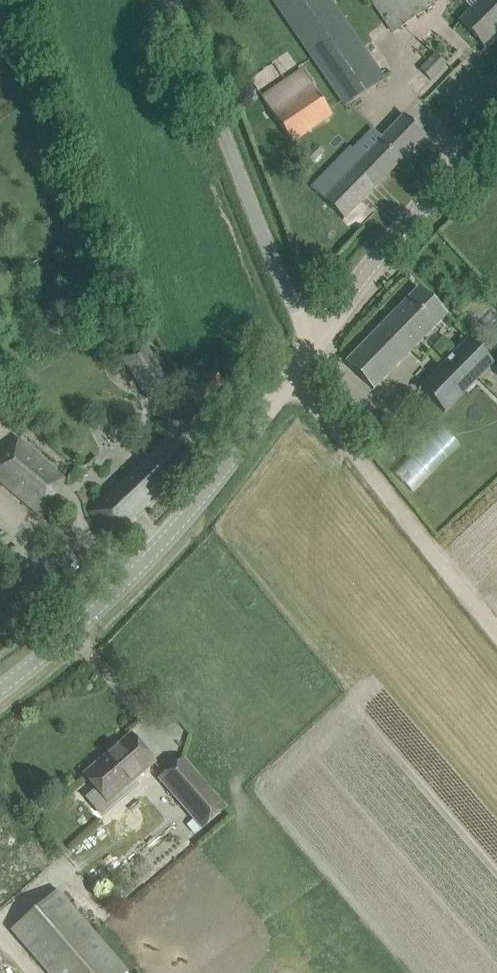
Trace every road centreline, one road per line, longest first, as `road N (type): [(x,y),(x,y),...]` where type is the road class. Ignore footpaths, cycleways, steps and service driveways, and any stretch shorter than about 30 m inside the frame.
road 1 (unclassified): [(0,688),(169,535),(314,345)]
road 2 (unclassified): [(314,345),(174,0)]
road 3 (track): [(496,630),(322,412),(288,381)]
road 4 (unclassified): [(314,345),(401,230),(496,123)]

